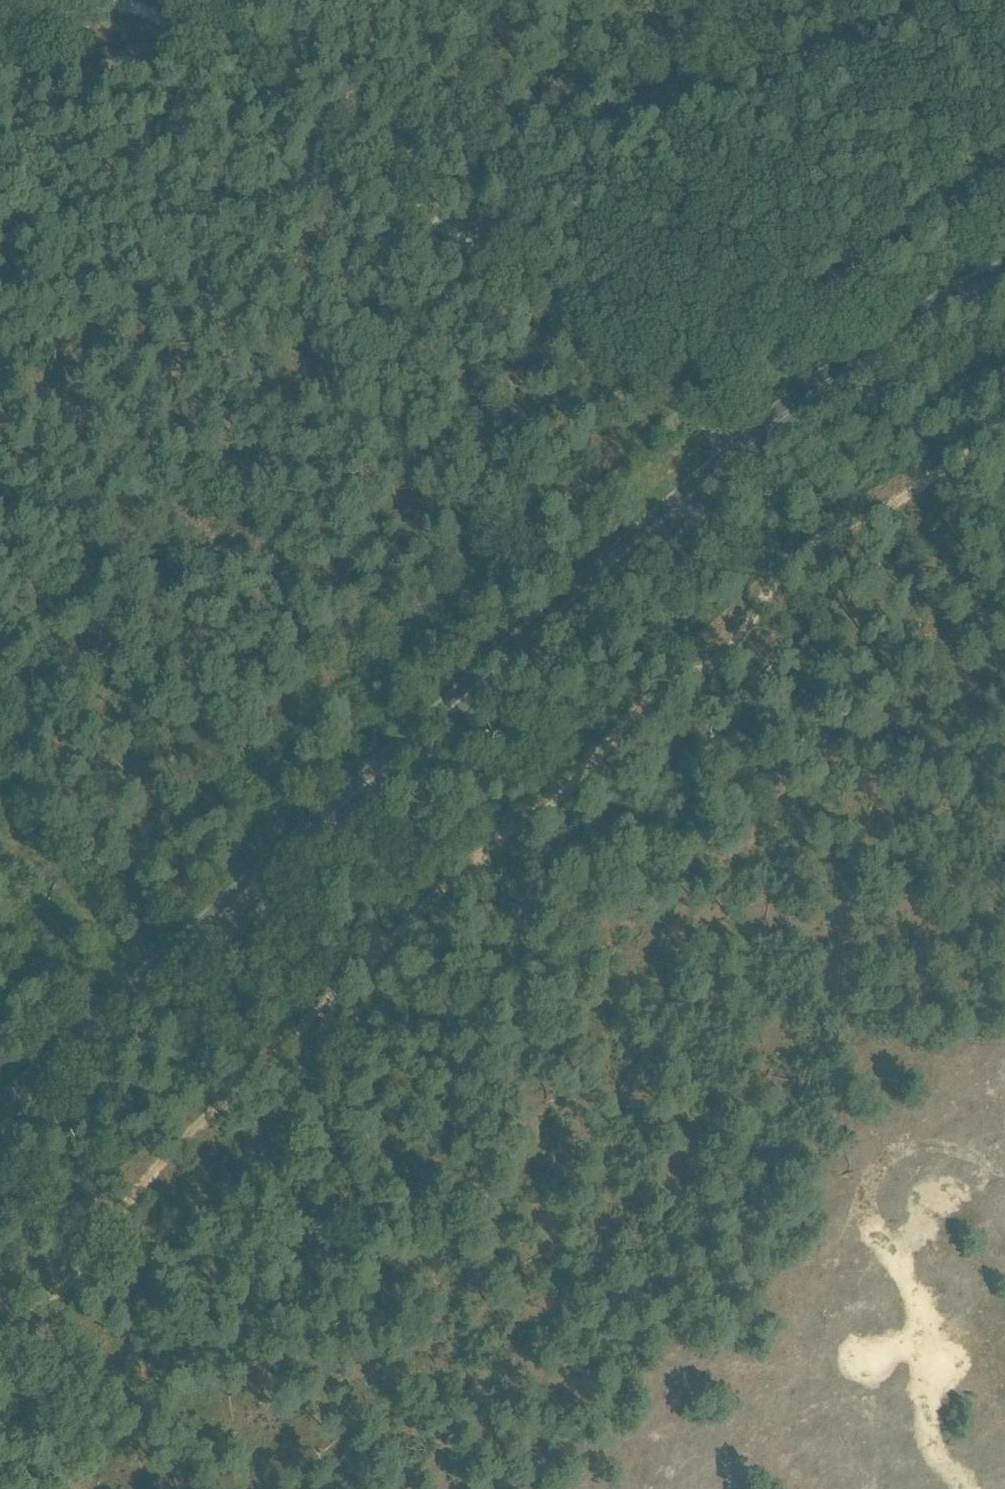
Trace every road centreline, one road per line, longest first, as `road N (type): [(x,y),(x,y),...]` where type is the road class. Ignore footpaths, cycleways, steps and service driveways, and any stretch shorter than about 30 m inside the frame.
road 1 (track): [(1004,465),(902,506),(434,892),(0,1273)]
road 2 (primary): [(0,1110),(739,452)]
road 3 (unclassified): [(137,0),(248,74),(739,452)]
road 4 (primary): [(739,452),(888,340),(1004,275)]

